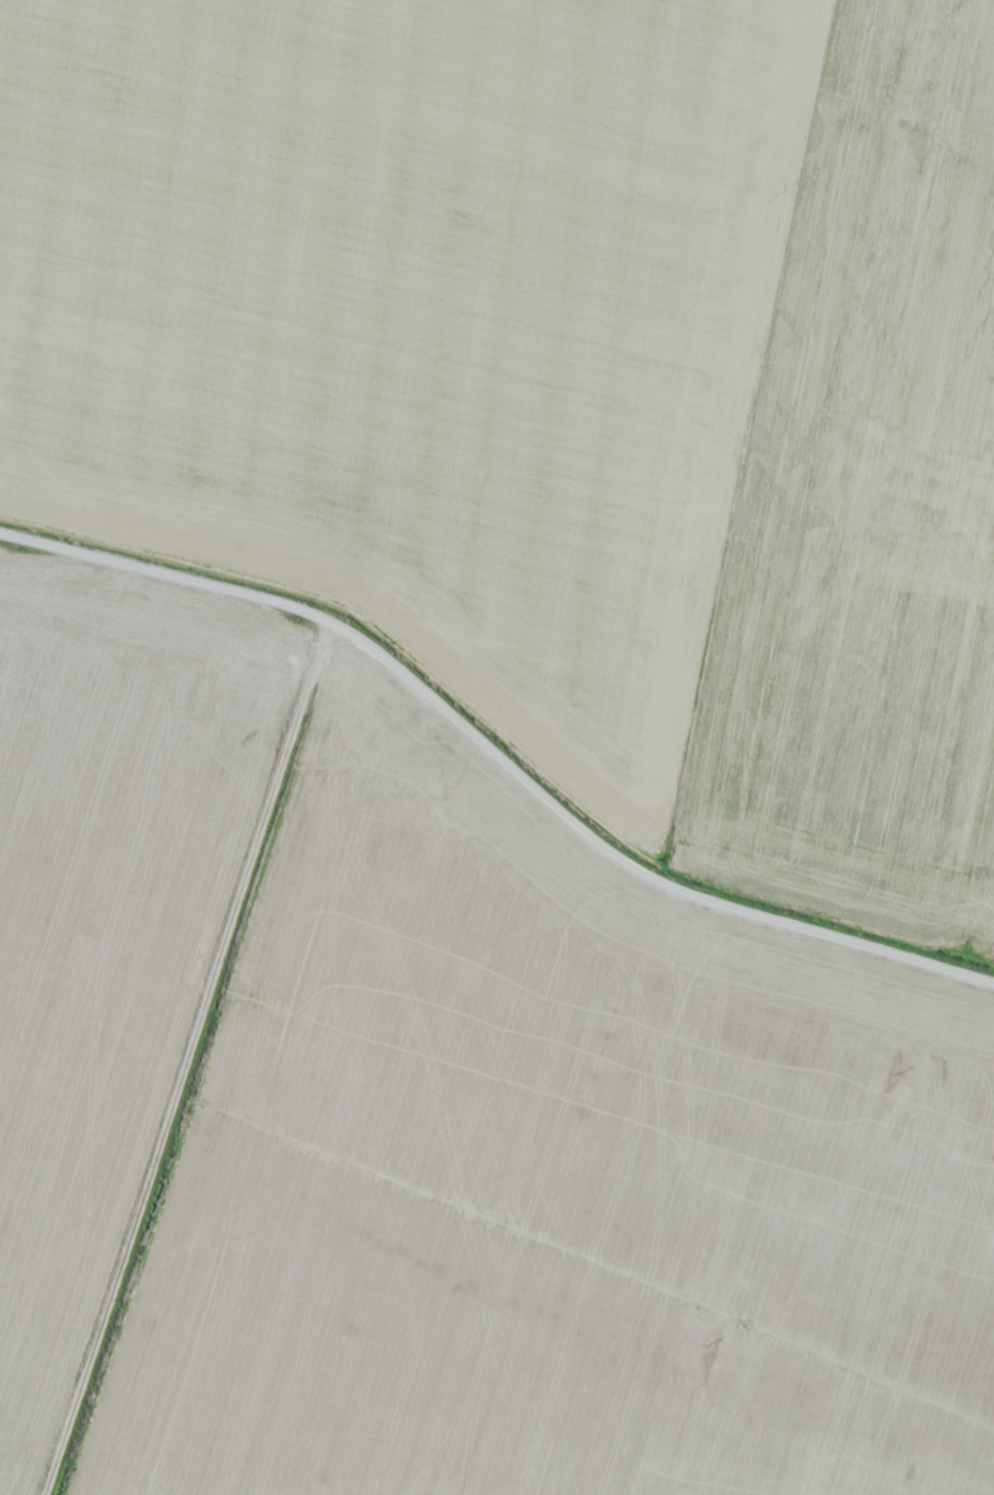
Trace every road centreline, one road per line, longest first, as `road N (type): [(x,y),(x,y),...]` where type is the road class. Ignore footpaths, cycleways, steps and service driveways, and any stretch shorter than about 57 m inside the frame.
road 1 (residential): [(0,534),(311,615),(392,663),(643,871),(733,908),(993,983)]
road 2 (residential): [(44,1494),(328,623)]

